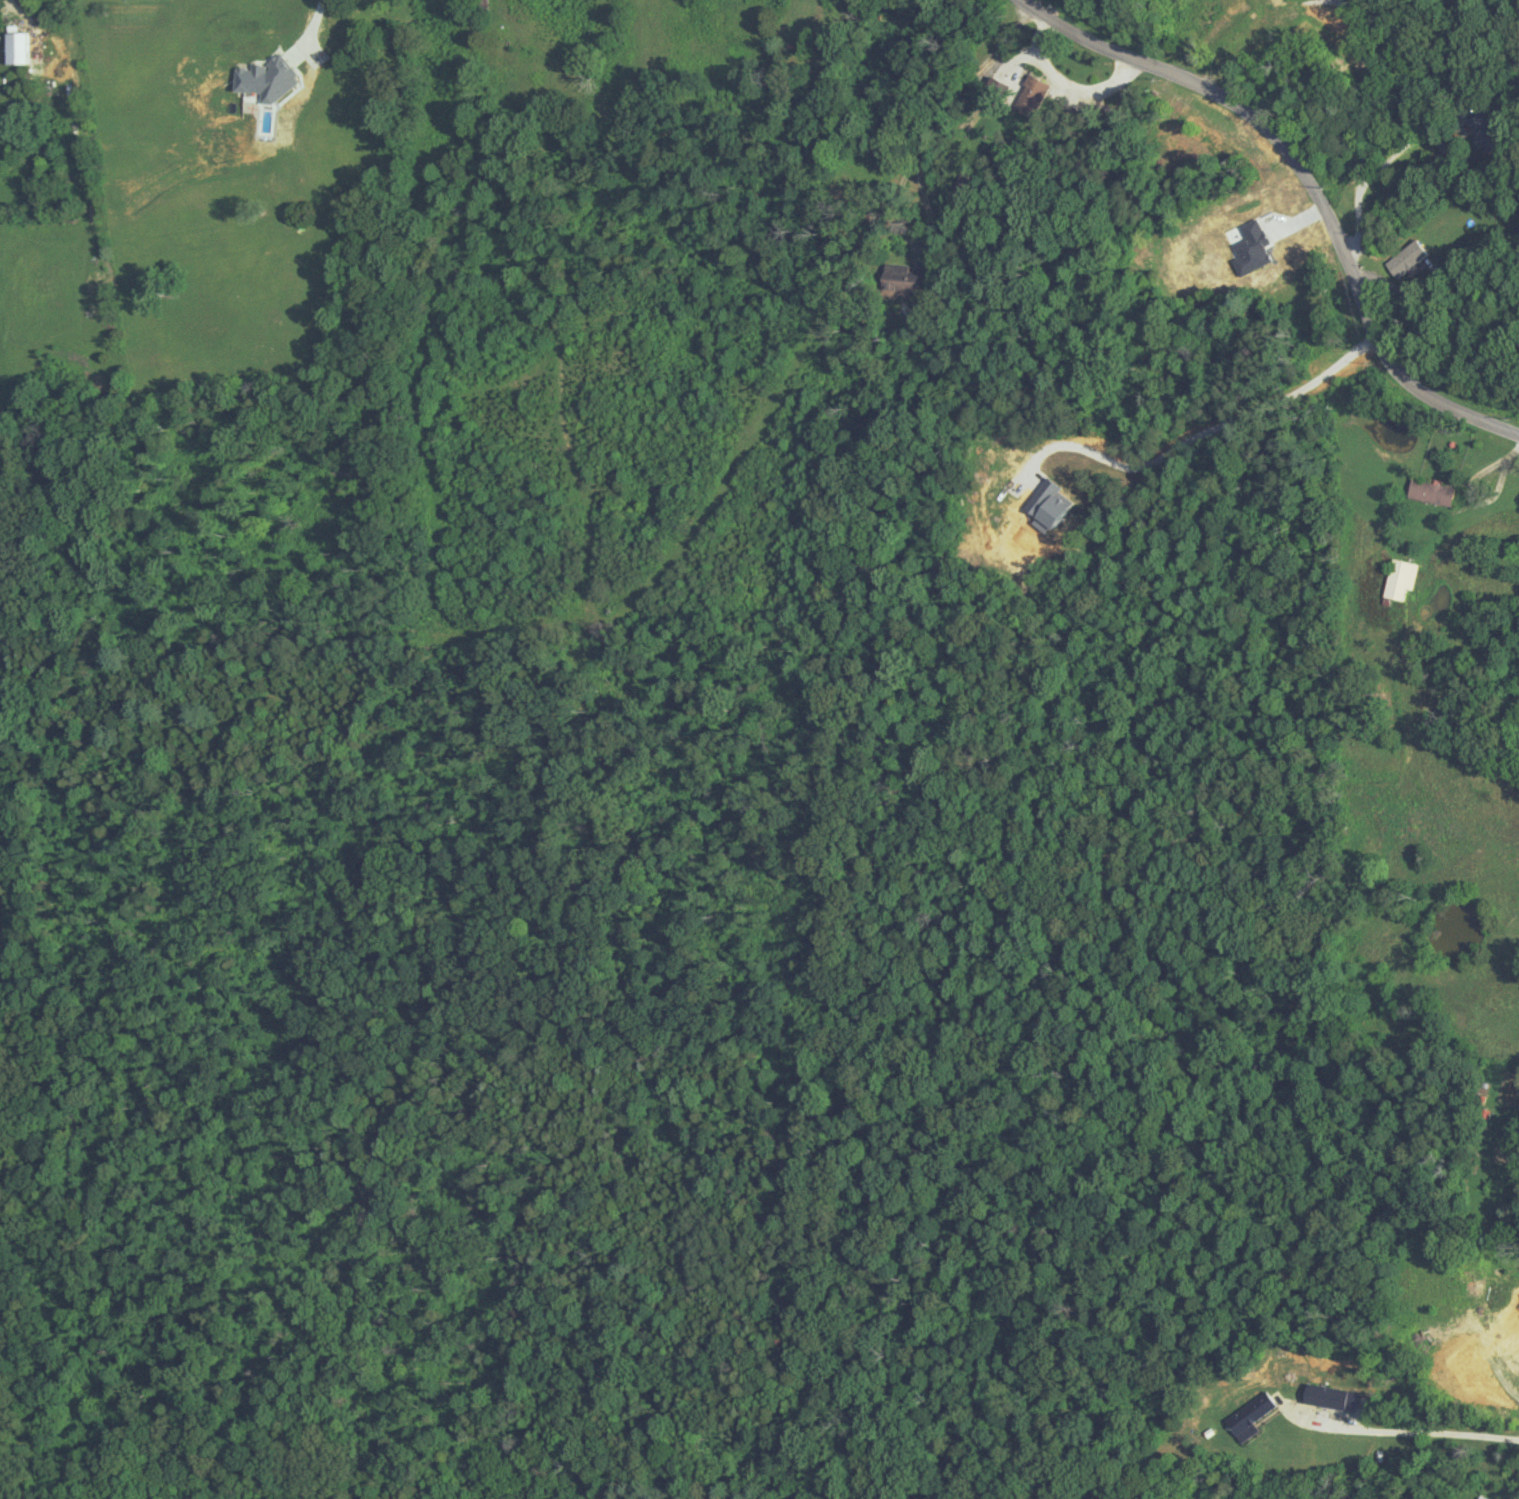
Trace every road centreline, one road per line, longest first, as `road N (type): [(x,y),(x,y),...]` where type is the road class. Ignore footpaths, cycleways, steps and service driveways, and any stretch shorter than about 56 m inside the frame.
road 1 (residential): [(1518,435),(1435,402),(1401,378),(1376,344),(1301,170),(1262,124),(1217,89),(1051,21),(1026,0)]

